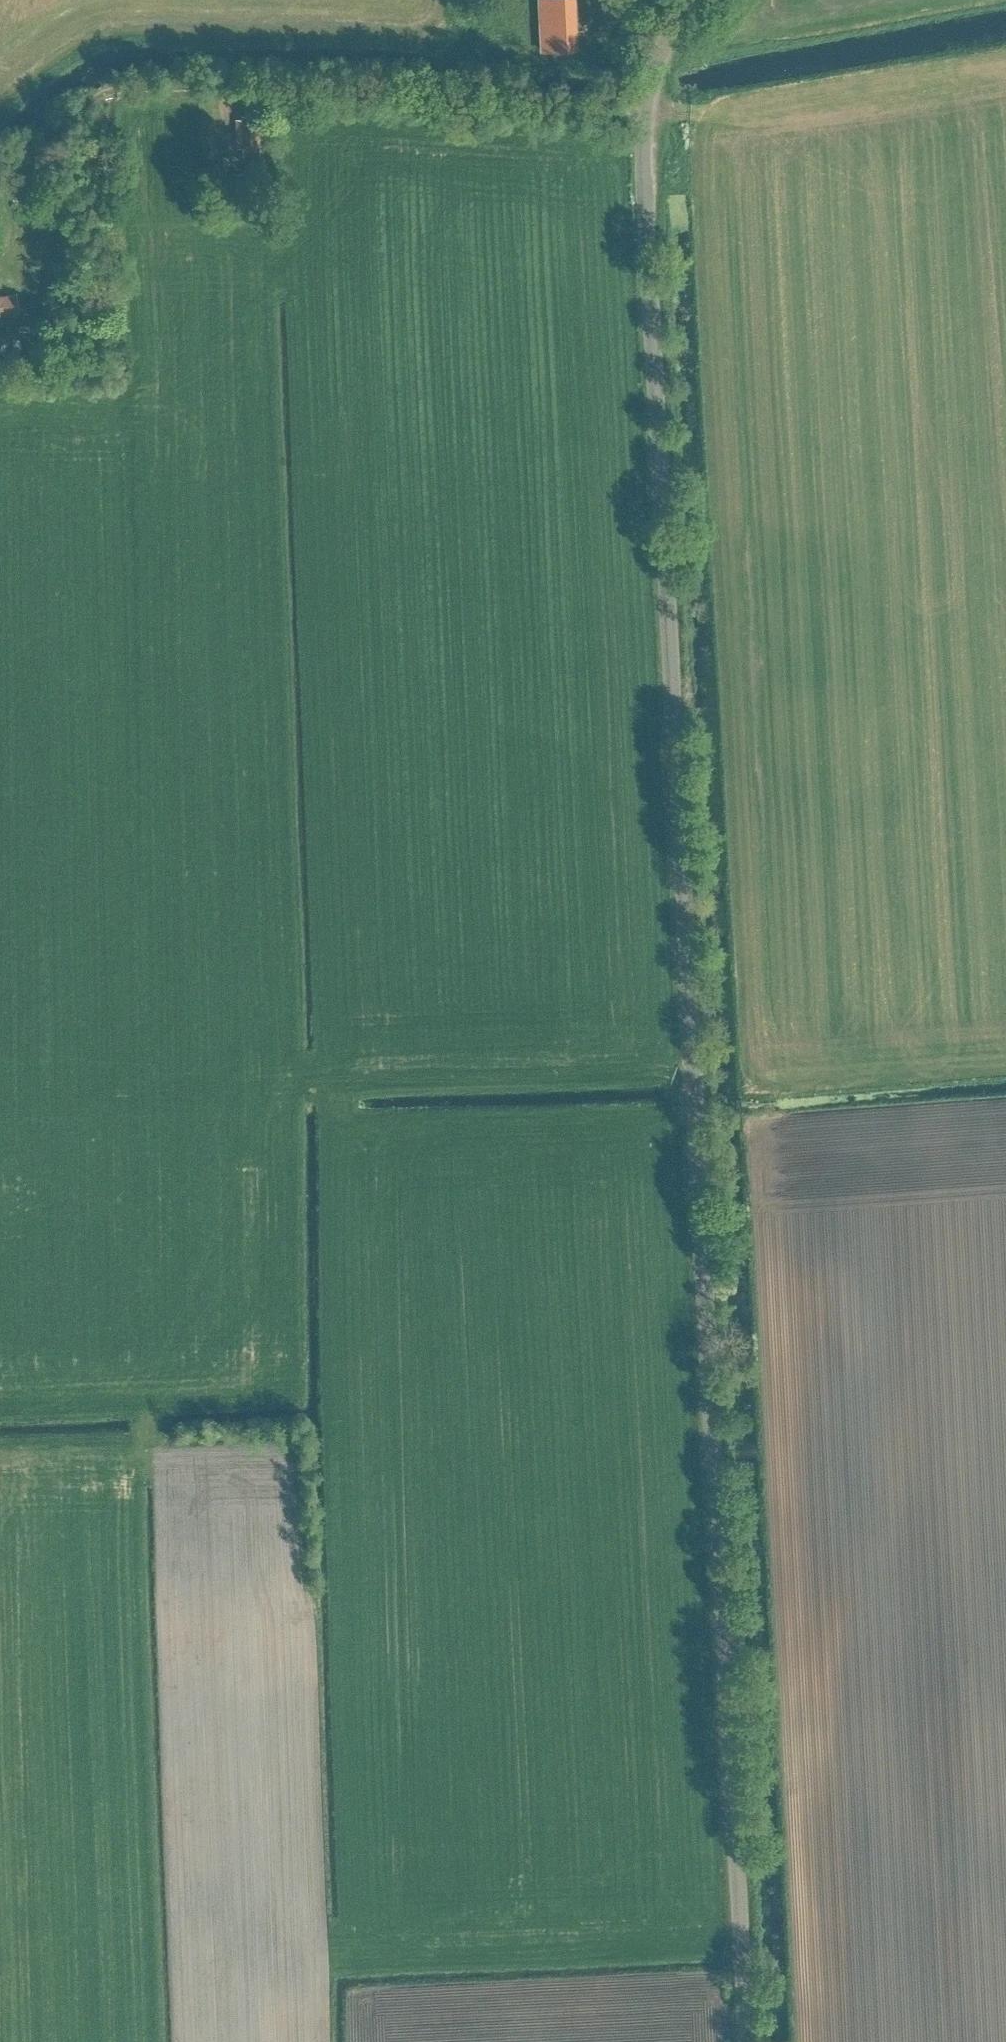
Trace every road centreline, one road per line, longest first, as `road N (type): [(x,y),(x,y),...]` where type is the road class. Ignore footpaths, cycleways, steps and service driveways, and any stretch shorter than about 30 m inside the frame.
road 1 (tertiary): [(750,2041),(652,127)]
road 2 (unclassified): [(652,127),(380,85),(141,87)]
road 3 (tertiary): [(652,127),(662,56),(700,0)]

